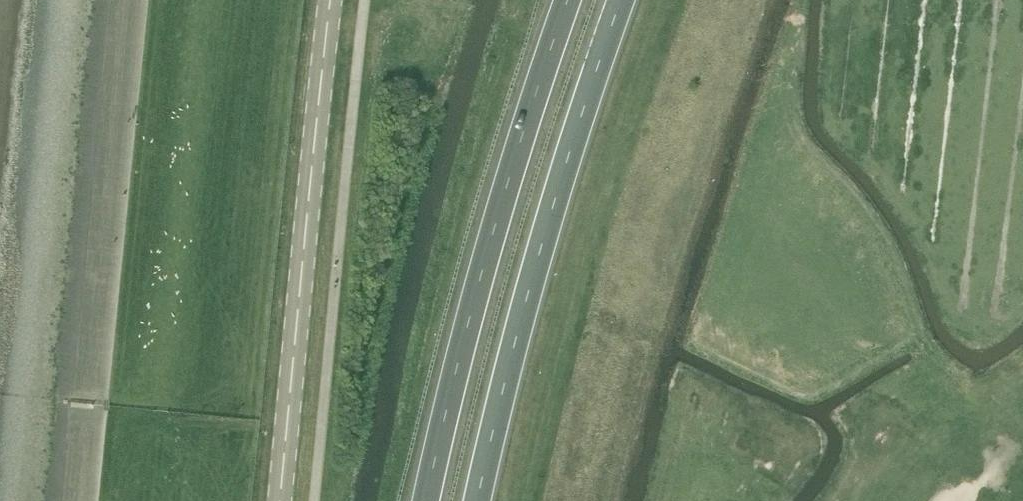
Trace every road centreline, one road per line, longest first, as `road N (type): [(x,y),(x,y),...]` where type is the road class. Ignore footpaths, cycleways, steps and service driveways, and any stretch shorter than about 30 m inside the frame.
road 1 (trunk): [(478,500),(542,243),(620,0)]
road 2 (trunk): [(567,0),(492,231),(426,500)]
road 3 (secondary): [(278,500),(330,0)]

